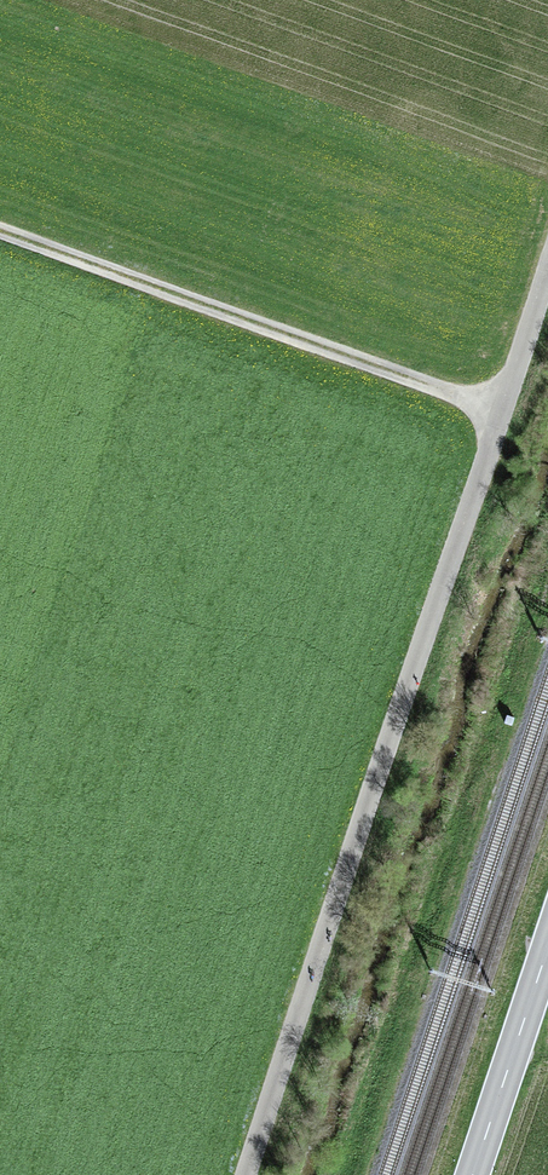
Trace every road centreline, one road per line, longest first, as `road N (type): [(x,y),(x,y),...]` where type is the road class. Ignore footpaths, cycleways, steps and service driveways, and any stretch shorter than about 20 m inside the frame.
road 1 (unclassified): [(255,1174),(382,805),(494,417),(547,261)]
road 2 (track): [(0,237),(494,417)]
road 3 (secondary): [(547,937),(471,1174)]

